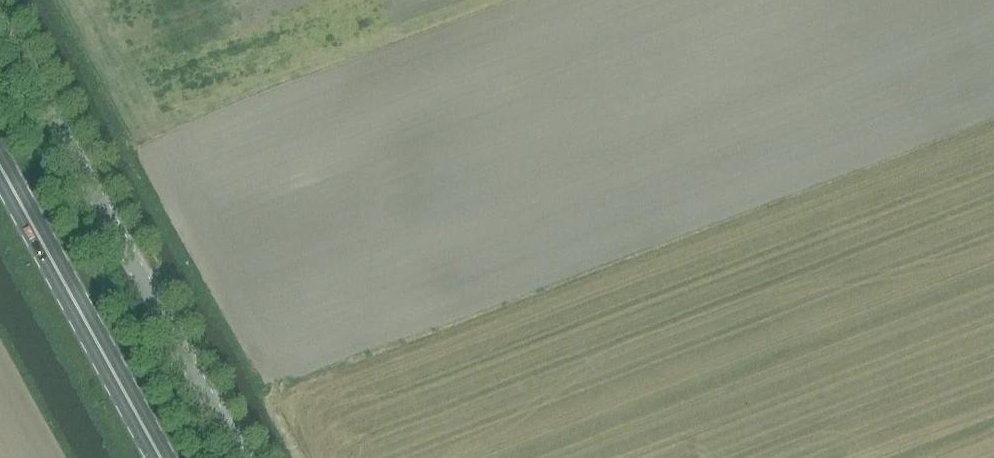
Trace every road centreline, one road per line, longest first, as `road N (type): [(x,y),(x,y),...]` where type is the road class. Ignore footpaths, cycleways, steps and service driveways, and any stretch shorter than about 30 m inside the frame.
road 1 (unclassified): [(249,457),(3,0)]
road 2 (primary): [(165,457),(0,153)]

